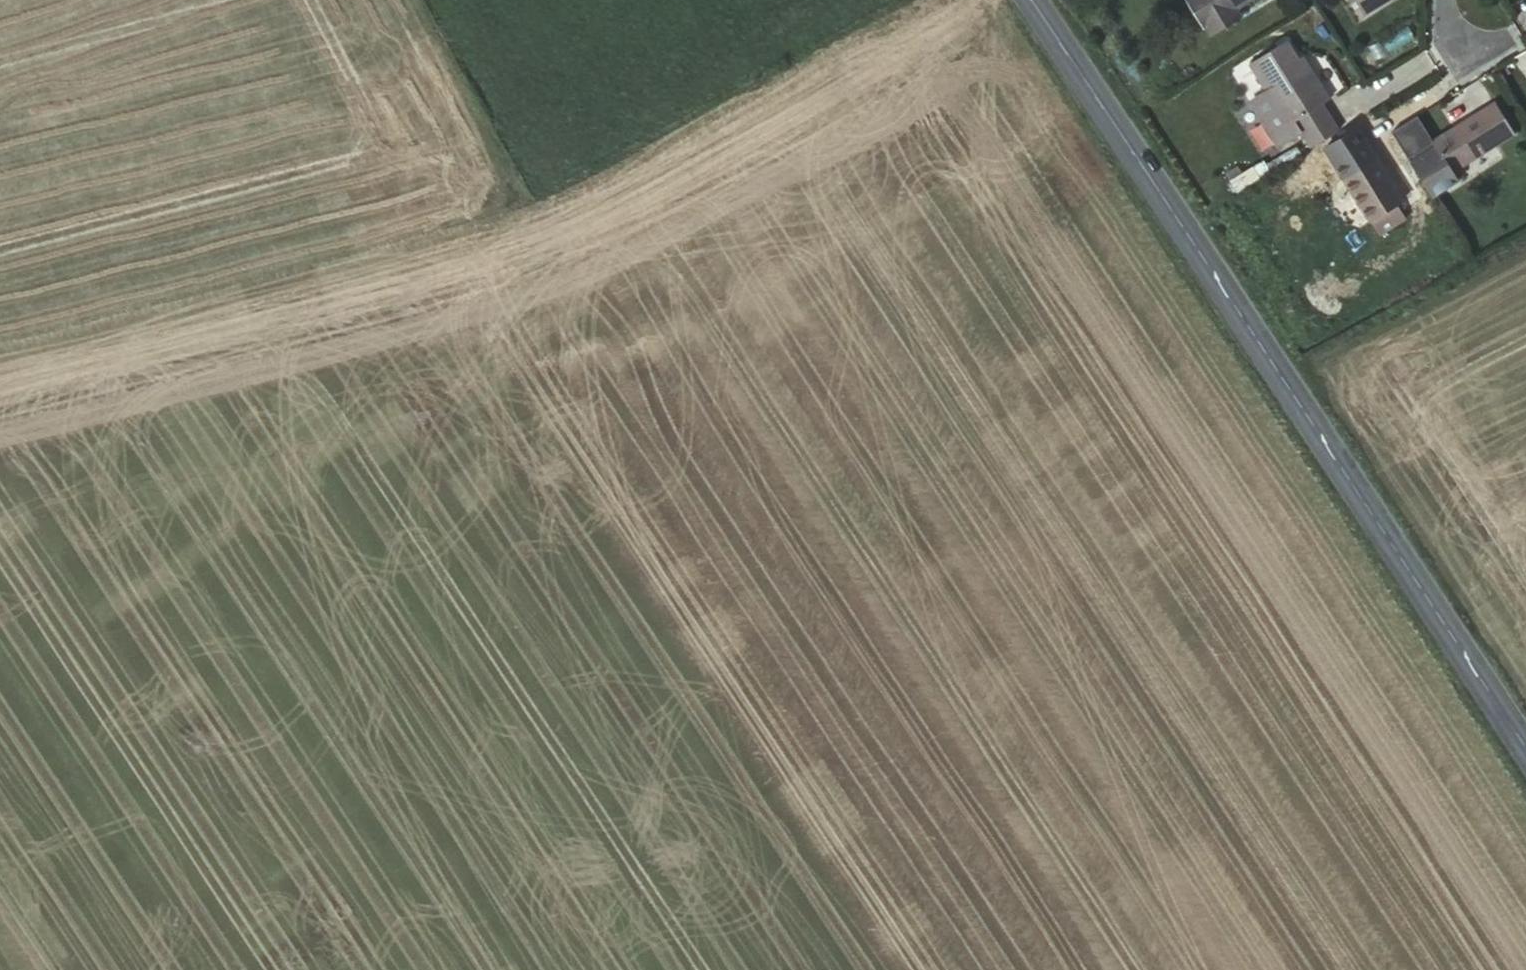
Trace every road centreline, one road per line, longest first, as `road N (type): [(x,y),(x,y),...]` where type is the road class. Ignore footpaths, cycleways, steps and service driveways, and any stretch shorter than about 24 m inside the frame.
road 1 (secondary): [(1525,751),(1030,0)]

